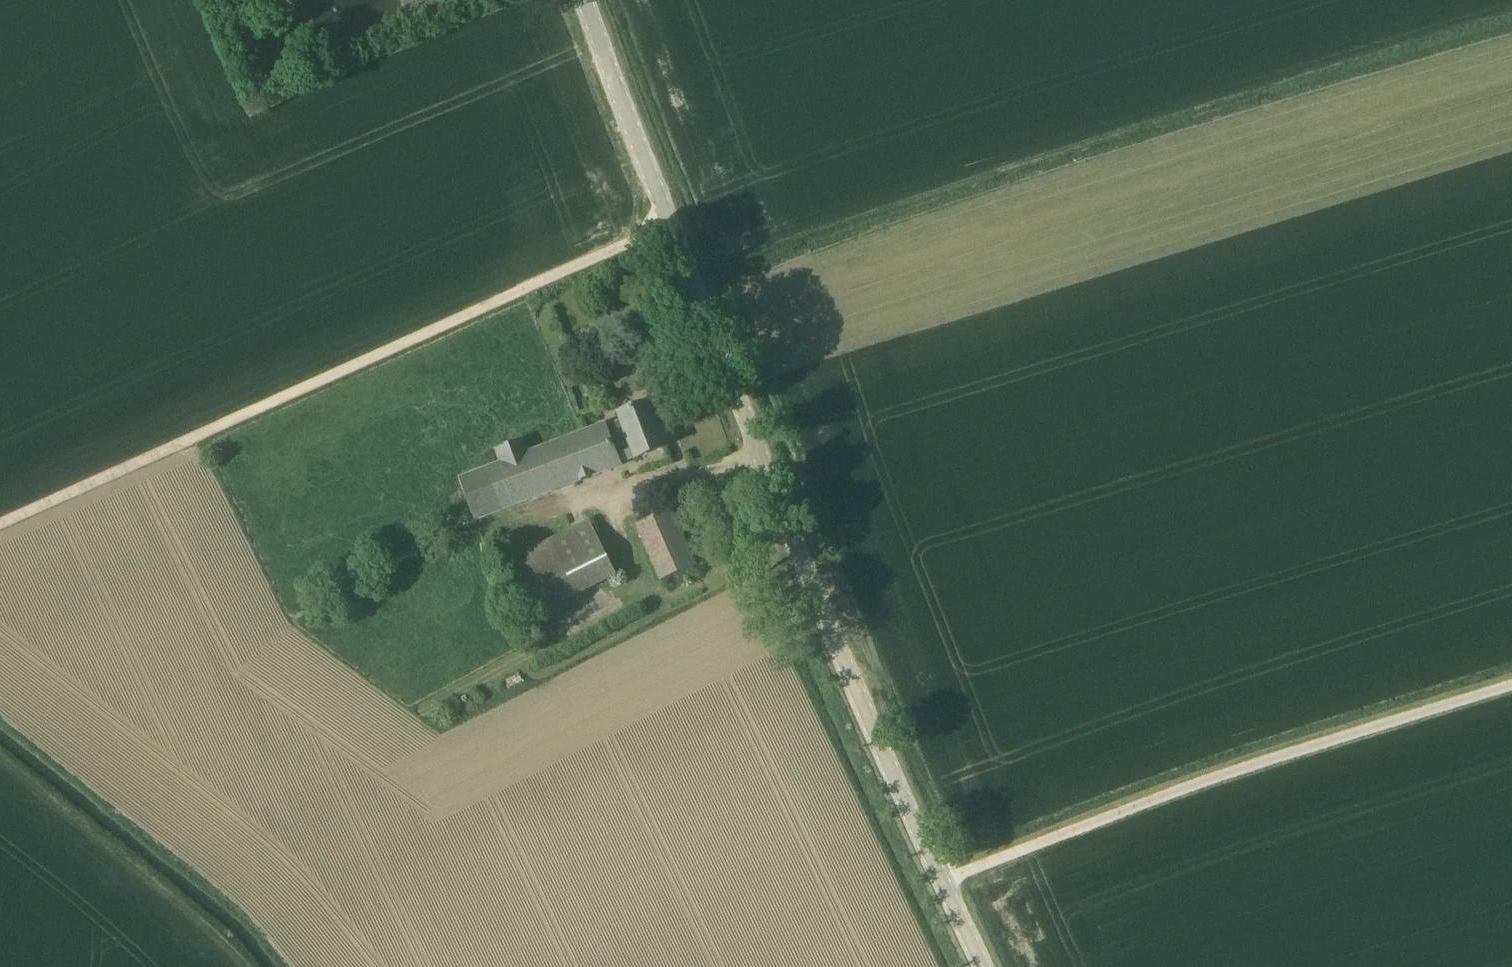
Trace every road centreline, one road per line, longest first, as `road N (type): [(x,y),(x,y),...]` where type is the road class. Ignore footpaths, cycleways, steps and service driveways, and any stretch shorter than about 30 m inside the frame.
road 1 (unclassified): [(982,966),(667,225),(583,0)]
road 2 (track): [(0,522),(667,225)]

